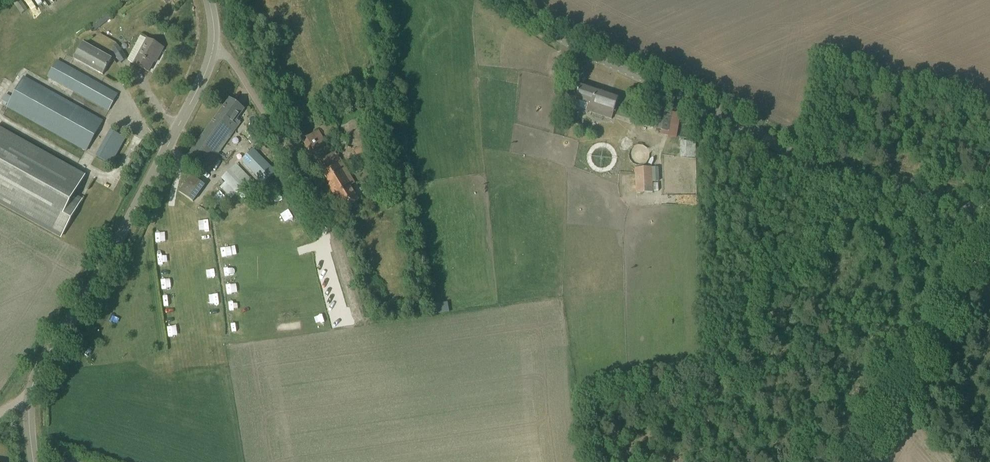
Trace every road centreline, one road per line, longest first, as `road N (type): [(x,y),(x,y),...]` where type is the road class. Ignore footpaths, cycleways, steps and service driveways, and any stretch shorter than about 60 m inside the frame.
road 1 (unclassified): [(989,208),(844,161),(527,0)]
road 2 (unclassified): [(28,402),(200,86),(214,43),(209,0)]

